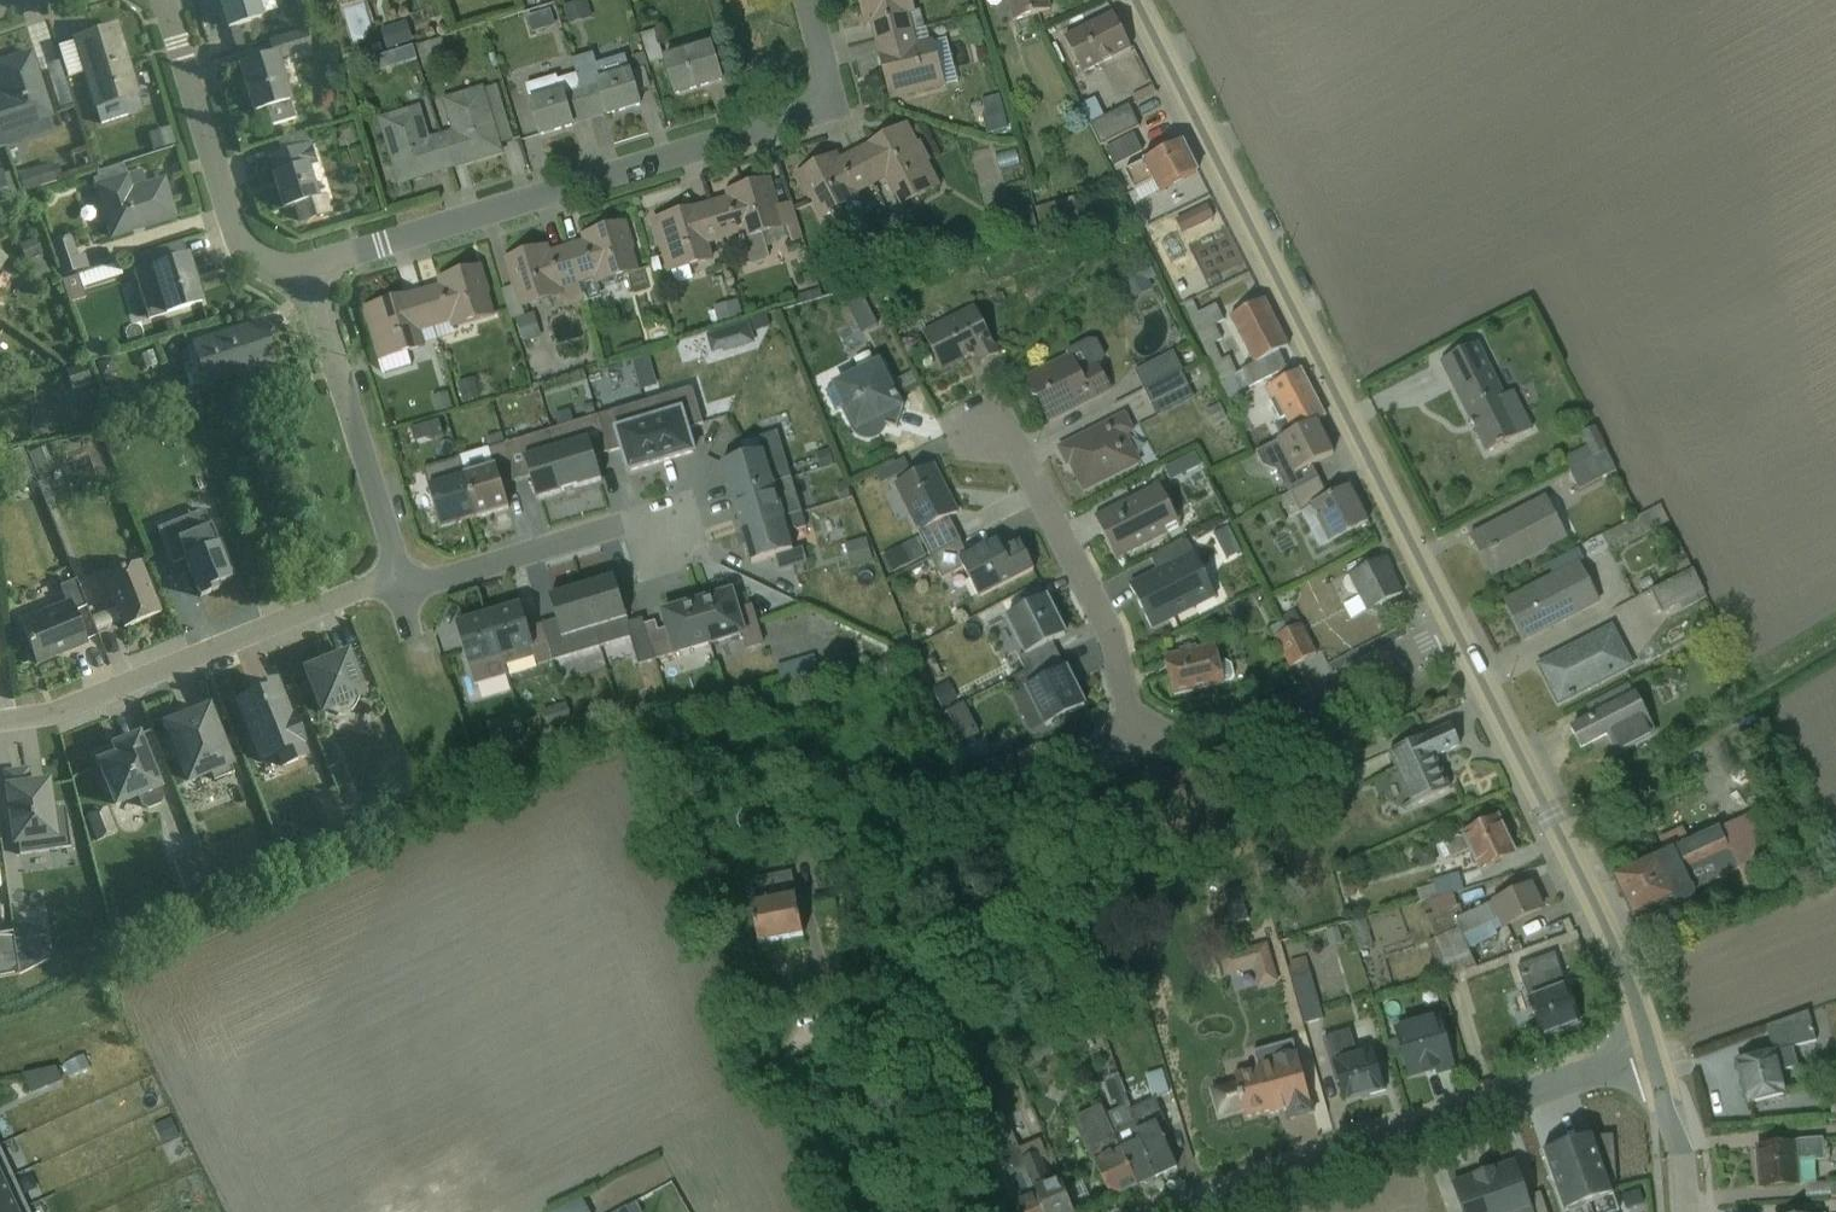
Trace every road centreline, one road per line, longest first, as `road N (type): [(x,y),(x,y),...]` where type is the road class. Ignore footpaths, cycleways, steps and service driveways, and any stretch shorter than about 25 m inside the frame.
road 1 (residential): [(1456,627),(1132,0)]
road 2 (residential): [(1456,627),(1319,694),(1212,727),(1157,733),(1135,715),(1107,623),(993,403)]
road 3 (residential): [(306,272),(793,121),(825,92),(807,0)]
road 4 (residential): [(1192,1211),(1650,1049)]
road 5 (residential): [(1650,1049),(1576,861),(1456,627)]
road 6 (residential): [(0,719),(52,711),(397,577)]
road 7 (residential): [(162,0),(241,245),(273,268),(306,272)]
road 8 (residential): [(306,272),(397,577)]
road 9 (residential): [(397,577),(432,579),(652,520)]
road 10 (track): [(1563,835),(1770,707)]
road 11 (residential): [(1688,1211),(1684,1151),(1650,1049)]

